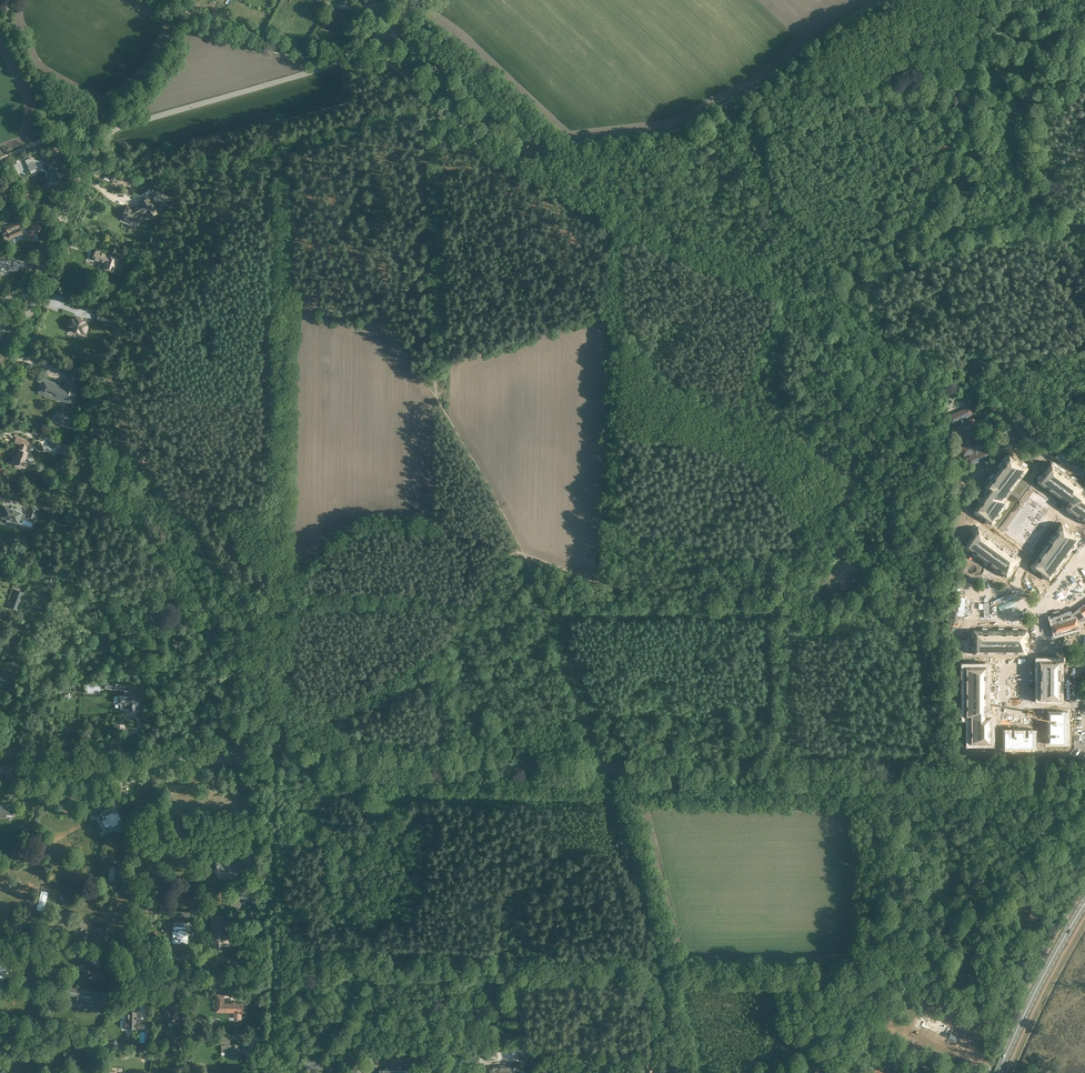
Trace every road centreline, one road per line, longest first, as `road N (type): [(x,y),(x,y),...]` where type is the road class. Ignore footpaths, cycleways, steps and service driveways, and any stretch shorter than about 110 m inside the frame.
road 1 (residential): [(271,1072),(273,762),(0,757)]
road 2 (track): [(957,367),(542,149)]
road 3 (track): [(608,775),(521,556),(437,396)]
road 4 (track): [(122,445),(121,370),(200,277),(256,171),(283,150)]
road 5 (unclassified): [(110,131),(327,66),(431,0)]
road 6 (track): [(273,762),(608,775)]
road 7 (track): [(777,778),(1084,785)]
road 8 (track): [(0,564),(62,583),(100,526),(122,445)]
road 9 (track): [(562,149),(687,129),(745,95)]
road 10 (secondary): [(999,1072),(1078,914)]
road 11 (track): [(608,775),(777,778)]
road 12 (track): [(10,757),(24,697),(46,657),(89,638),(103,641)]
road 13 (track): [(345,58),(287,51),(195,19)]
road 14 (residential): [(36,295),(87,159)]
road 15 (track): [(195,19),(140,99),(117,109),(107,129)]
road 16 (track): [(562,149),(470,94),(439,97)]

